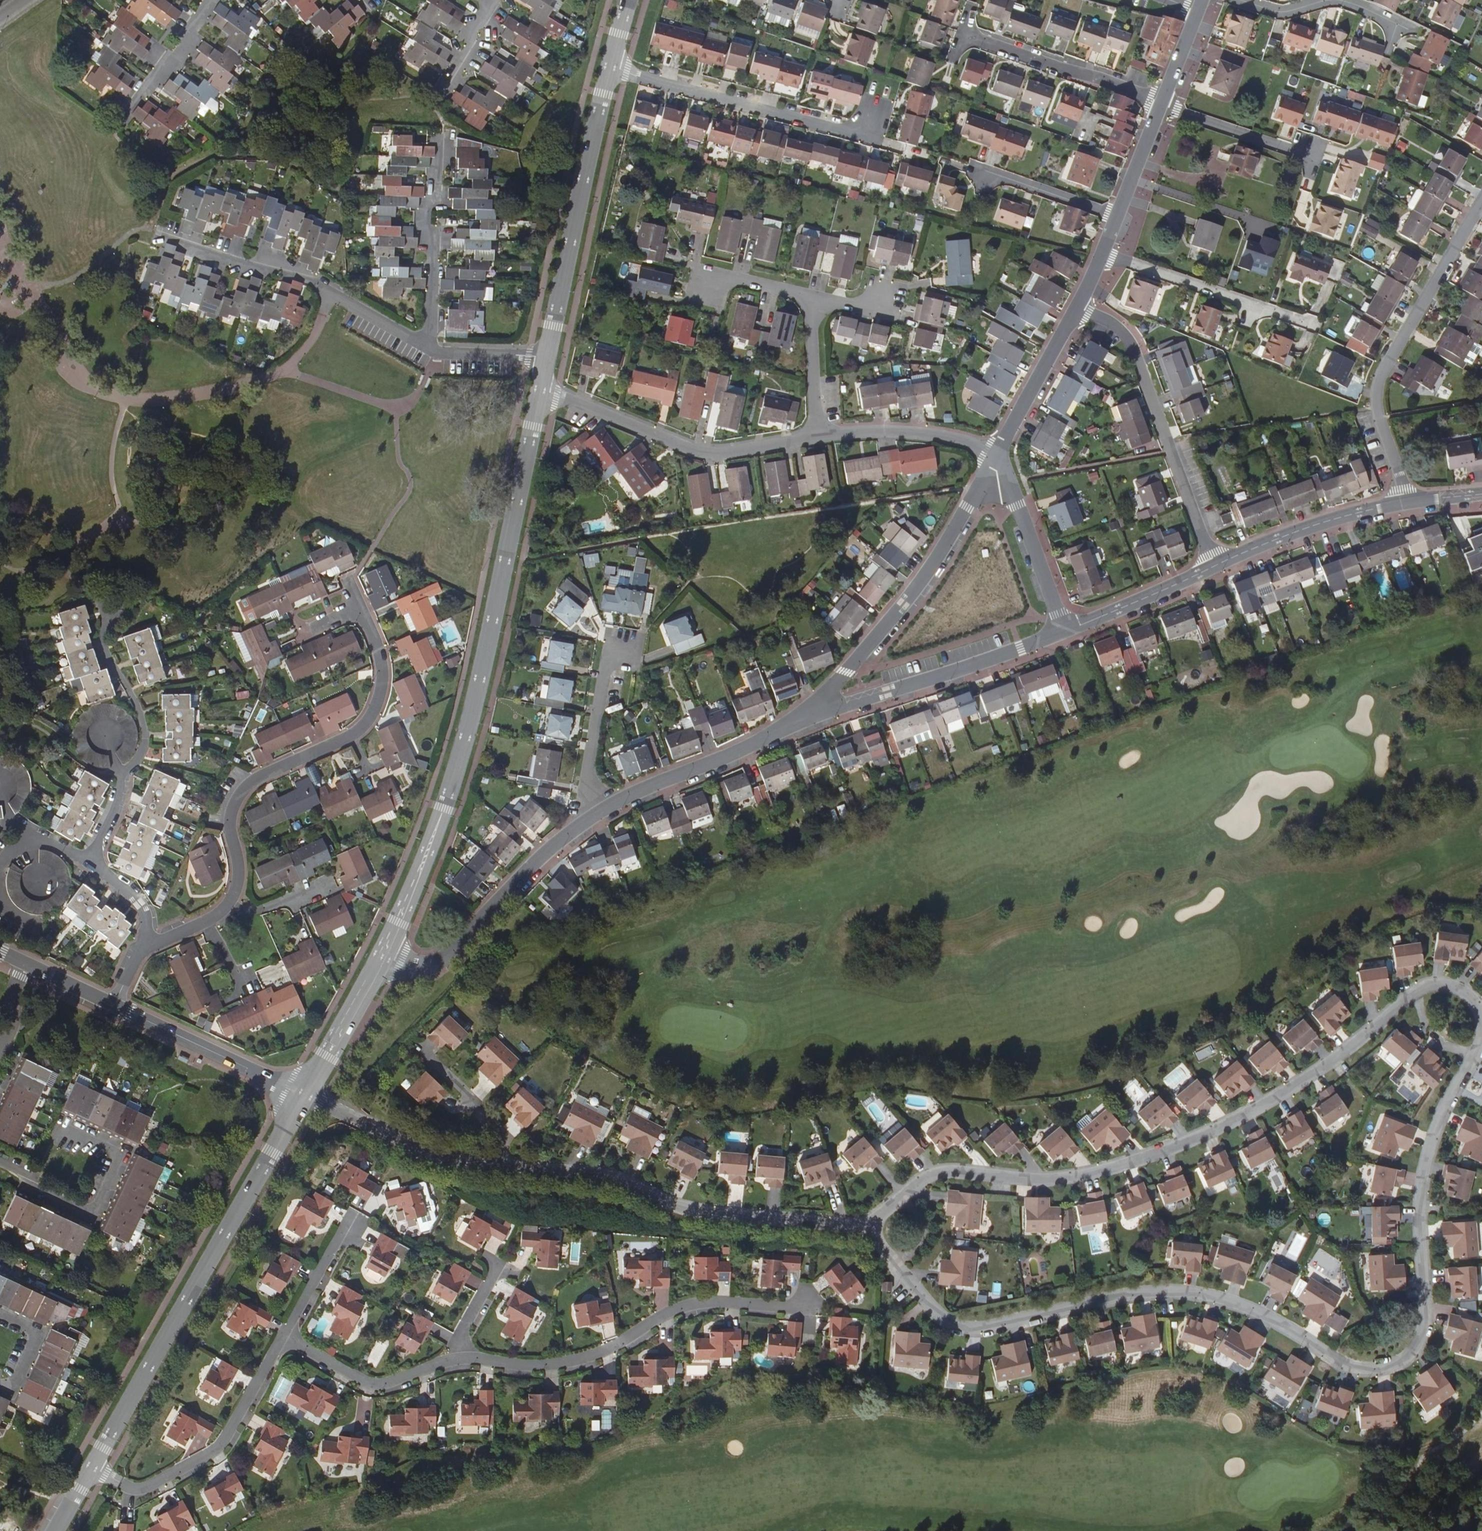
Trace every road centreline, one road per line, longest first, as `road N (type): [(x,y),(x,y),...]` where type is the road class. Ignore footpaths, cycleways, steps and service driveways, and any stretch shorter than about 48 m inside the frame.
road 1 (residential): [(872,1229),(934,1313),(957,1327),(1175,1294),(1261,1317),(1343,1366),(1391,1368),(1420,1332),(1421,1175),(1442,1111),(1479,1041),(1479,1014),(1463,994),(1424,988),(1311,1076),(1218,1129),(1080,1177),(939,1174),(875,1220)]
road 2 (tertiary): [(538,388),(460,745),(383,949)]
road 3 (tertiary): [(88,1469),(301,1097)]
road 4 (residential): [(497,1168),(613,1180),(716,1215),(872,1229)]
road 5 (residential): [(229,903),(237,874),(229,822),(241,793),(353,733),(376,702),(378,660),(358,609)]
road 6 (residential): [(458,1360),(570,1362),(682,1308),(806,1302)]
road 7 (residential): [(1481,198),(1378,379),(1376,415),(1404,503)]
road 8 (tertiary): [(800,717),(922,581),(995,456)]
road 9 (residential): [(1078,305),(1128,340),(1212,567)]
road 10 (tertiary): [(610,67),(544,358)]
road 11 (residential): [(818,436),(714,454),(538,388)]
road 12 (residential): [(426,348),(303,278),(158,233)]
road 13 (residential): [(800,717),(1065,632)]
road 14 (residential): [(88,1469),(134,1492),(212,1455),(285,1339)]
road 15 (tertiary): [(383,949),(406,964),(432,966),(593,816)]
road 16 (residential): [(869,119),(843,132),(610,67)]
road 17 (residential): [(0,1162),(22,1172),(27,1188),(94,1212),(123,1156),(63,1127),(57,1140)]
road 18 (tertiary): [(593,816),(800,717)]
road 19 (residential): [(1100,254),(1312,326)]
road 20 (residential): [(426,348),(427,221),(440,136)]
road 21 (residential): [(301,1097),(432,1157),(497,1168)]
road 22 (residential): [(1159,105),(961,37)]
road 23 (residential): [(301,1097),(113,1005)]
road 24 (residential): [(1212,567),(1305,527),(1404,503)]
road 25 (residential): [(1065,632),(995,456)]
road 26 (residential): [(285,1339),(371,1384),(458,1360)]
road 27 (residential): [(118,775),(141,757),(146,726),(104,652),(101,611)]
road 28 (residential): [(995,456),(961,439),(925,433),(818,436)]
road 29 (tertiary): [(995,456),(1078,305)]
road 30 (residential): [(593,816),(589,768),(606,671),(621,651)]
road 31 (tertiary): [(301,1097),(383,949)]
road 32 (residential): [(1393,28),(1343,1),(1273,12),(1238,0)]
road 33 (residential): [(1065,632),(1212,567)]
road 34 (residential): [(1310,158),(1159,105)]
road 35 (residential): [(210,0),(123,117)]
road 36 (residential): [(497,1168),(495,1131),(424,1051)]
road 37 (residential): [(818,436),(812,299)]
road 38 (residential): [(987,175),(1116,217)]
road 39 (residential): [(285,1339),(349,1229)]
road 40 (tertiary): [(1116,217),(1159,105)]
road 41 (residential): [(544,358),(426,348)]

